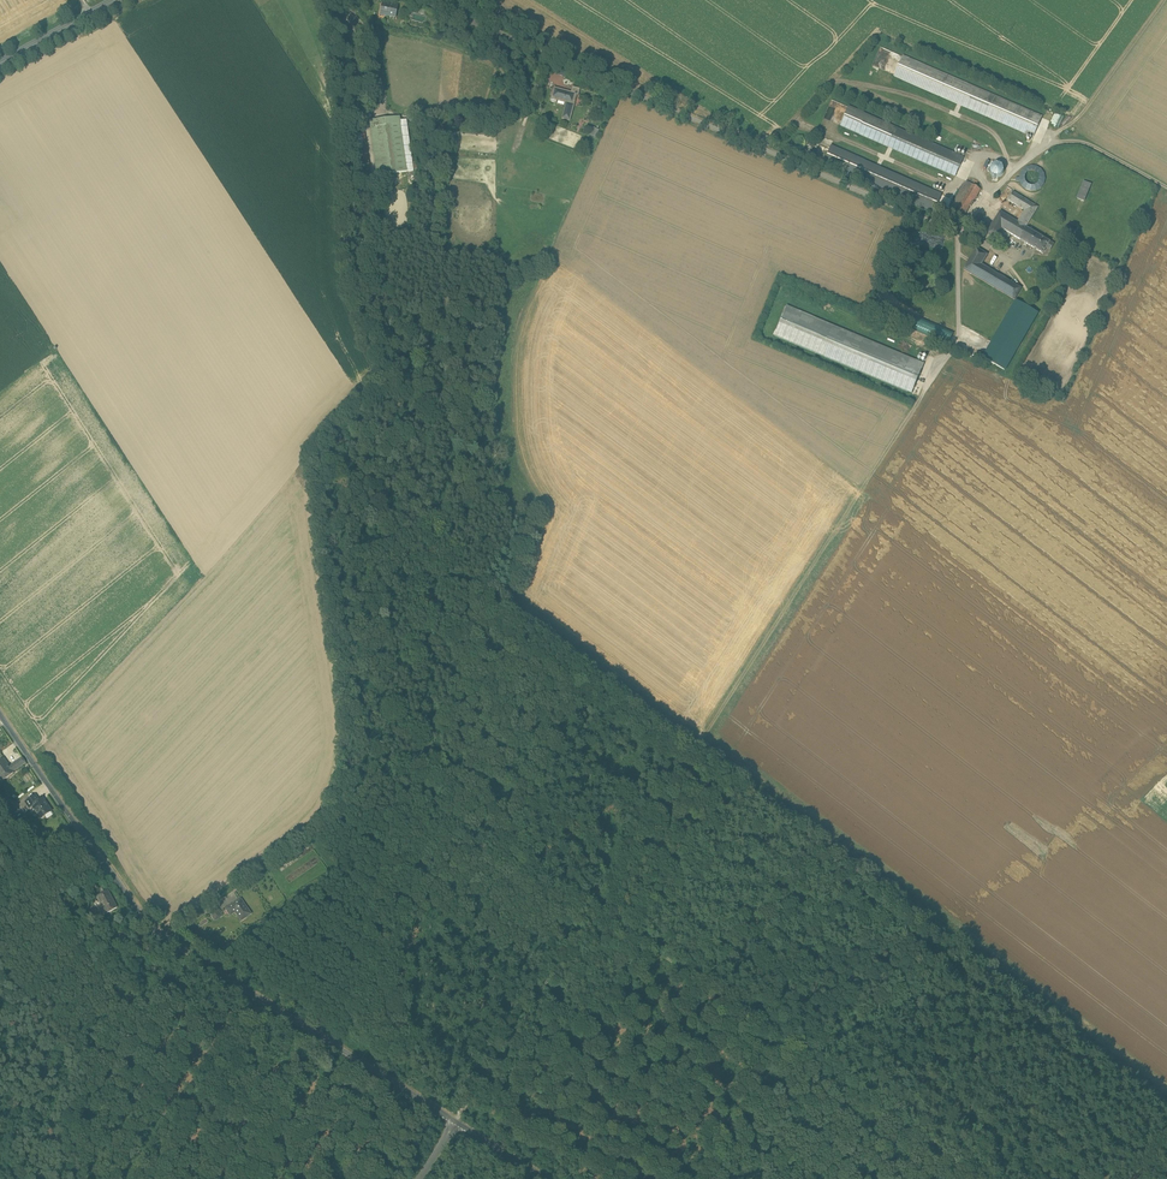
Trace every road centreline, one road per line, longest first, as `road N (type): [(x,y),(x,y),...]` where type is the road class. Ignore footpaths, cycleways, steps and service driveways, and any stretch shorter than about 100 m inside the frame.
road 1 (track): [(980,1178),(583,922),(458,1122)]
road 2 (unclassified): [(0,714),(160,933),(458,1122)]
road 3 (track): [(960,229),(960,340),(700,740)]
road 4 (track): [(724,1178),(806,1066),(972,936)]
road 5 (track): [(1164,0),(1053,144),(1088,143),(1166,187)]
road 6 (track): [(583,922),(700,740)]
road 7 (track): [(1053,144),(960,229)]

